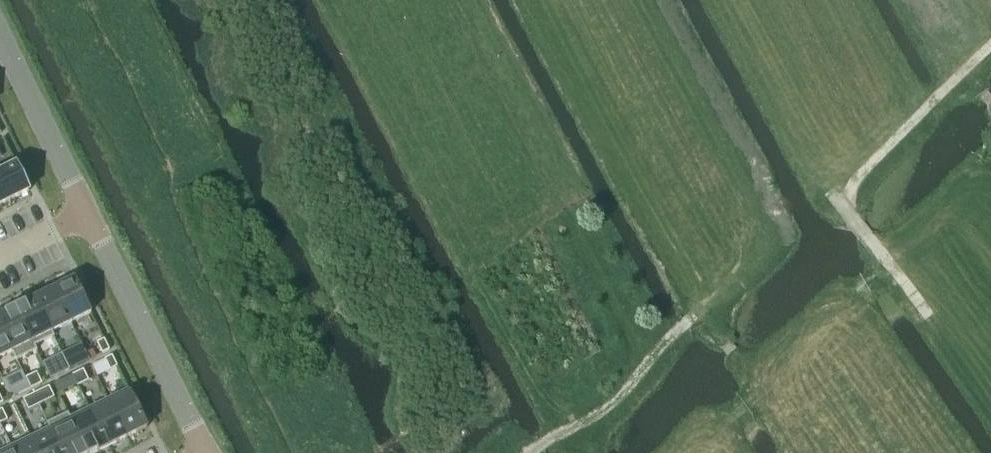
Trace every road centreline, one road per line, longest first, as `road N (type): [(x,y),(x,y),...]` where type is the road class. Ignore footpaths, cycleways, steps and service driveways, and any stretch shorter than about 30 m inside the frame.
road 1 (track): [(732,0),(843,208),(990,408)]
road 2 (residential): [(208,452),(91,213)]
road 3 (track): [(990,46),(857,178),(843,208)]
road 4 (residential): [(91,213),(0,38)]

